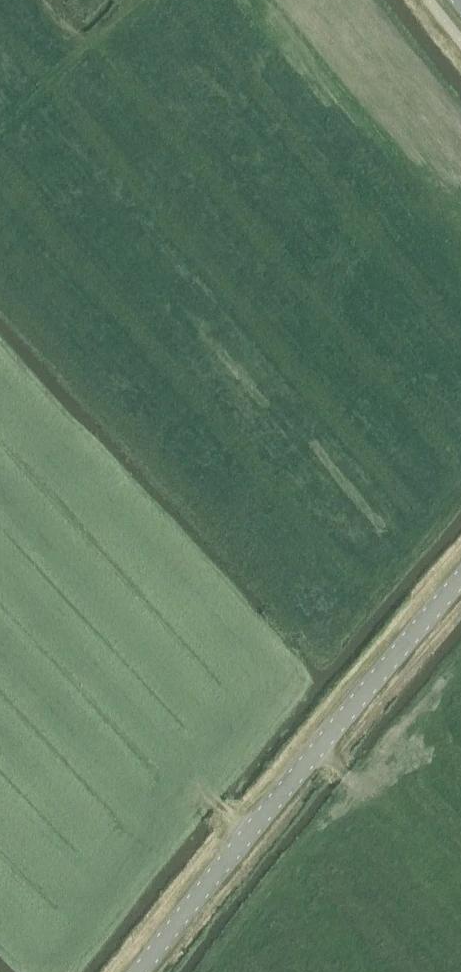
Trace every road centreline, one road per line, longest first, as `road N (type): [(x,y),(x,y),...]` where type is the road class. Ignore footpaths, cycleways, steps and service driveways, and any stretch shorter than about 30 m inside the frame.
road 1 (unclassified): [(138,971),(287,778),(460,580)]
road 2 (track): [(148,754),(184,786),(269,628),(278,566)]
road 3 (track): [(460,863),(311,751)]

